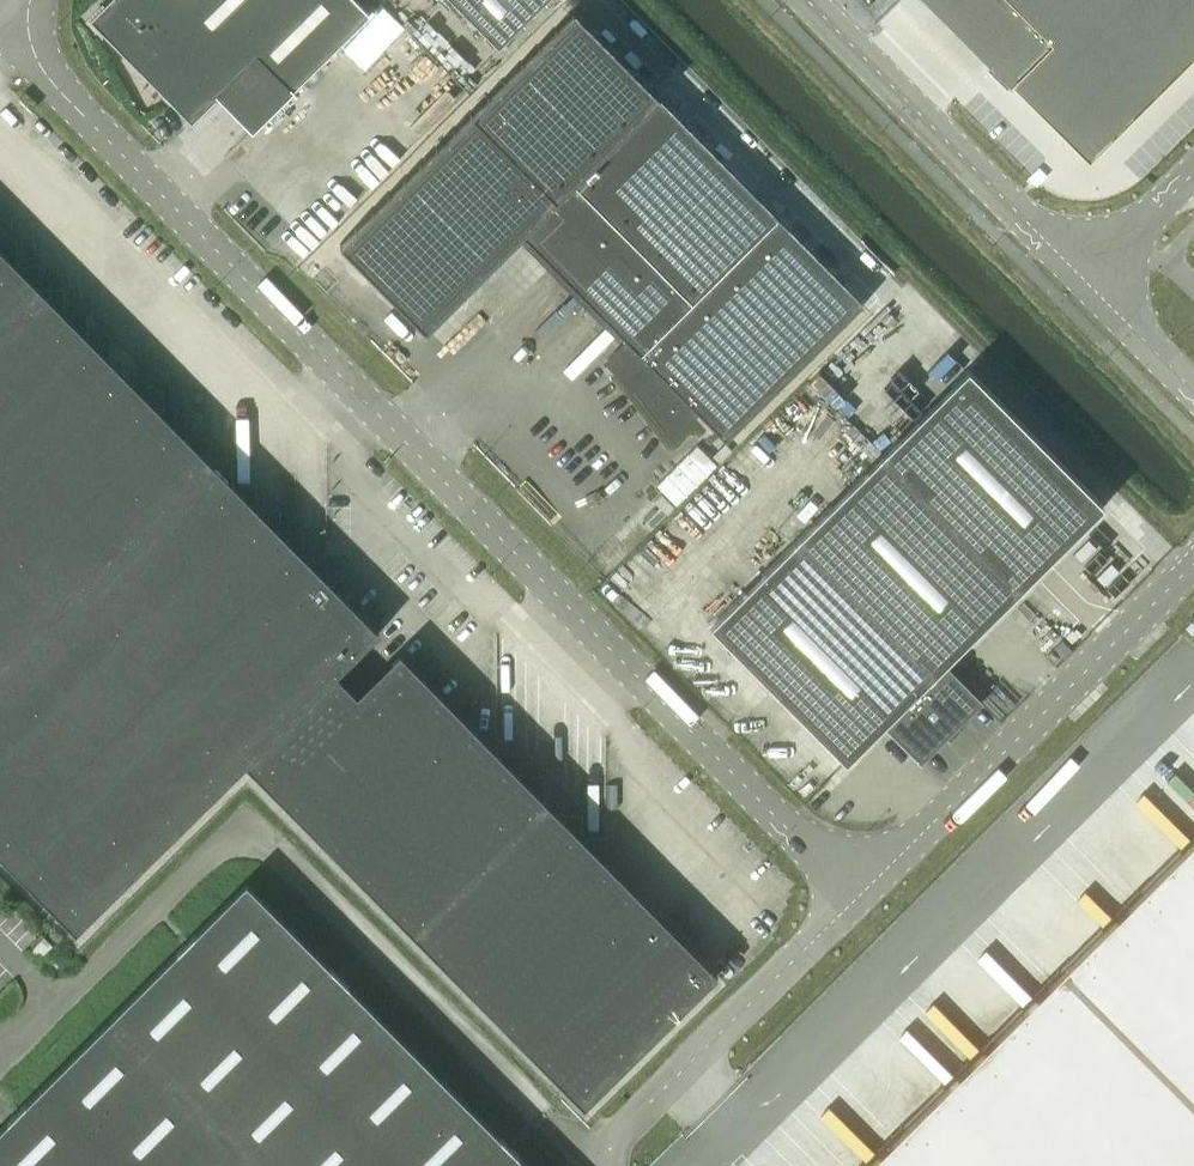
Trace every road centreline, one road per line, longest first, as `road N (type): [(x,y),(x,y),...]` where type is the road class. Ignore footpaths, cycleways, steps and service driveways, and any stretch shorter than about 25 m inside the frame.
road 1 (unclassified): [(861,896),(32,56),(17,32),(23,0)]
road 2 (unclassified): [(861,896),(1193,571)]
road 3 (unclassified): [(1084,277),(807,0)]
road 4 (unclassified): [(611,1140),(861,896)]
road 5 (unclassified): [(1193,390),(1084,277)]
road 6 (unclassified): [(1084,277),(1193,169)]

